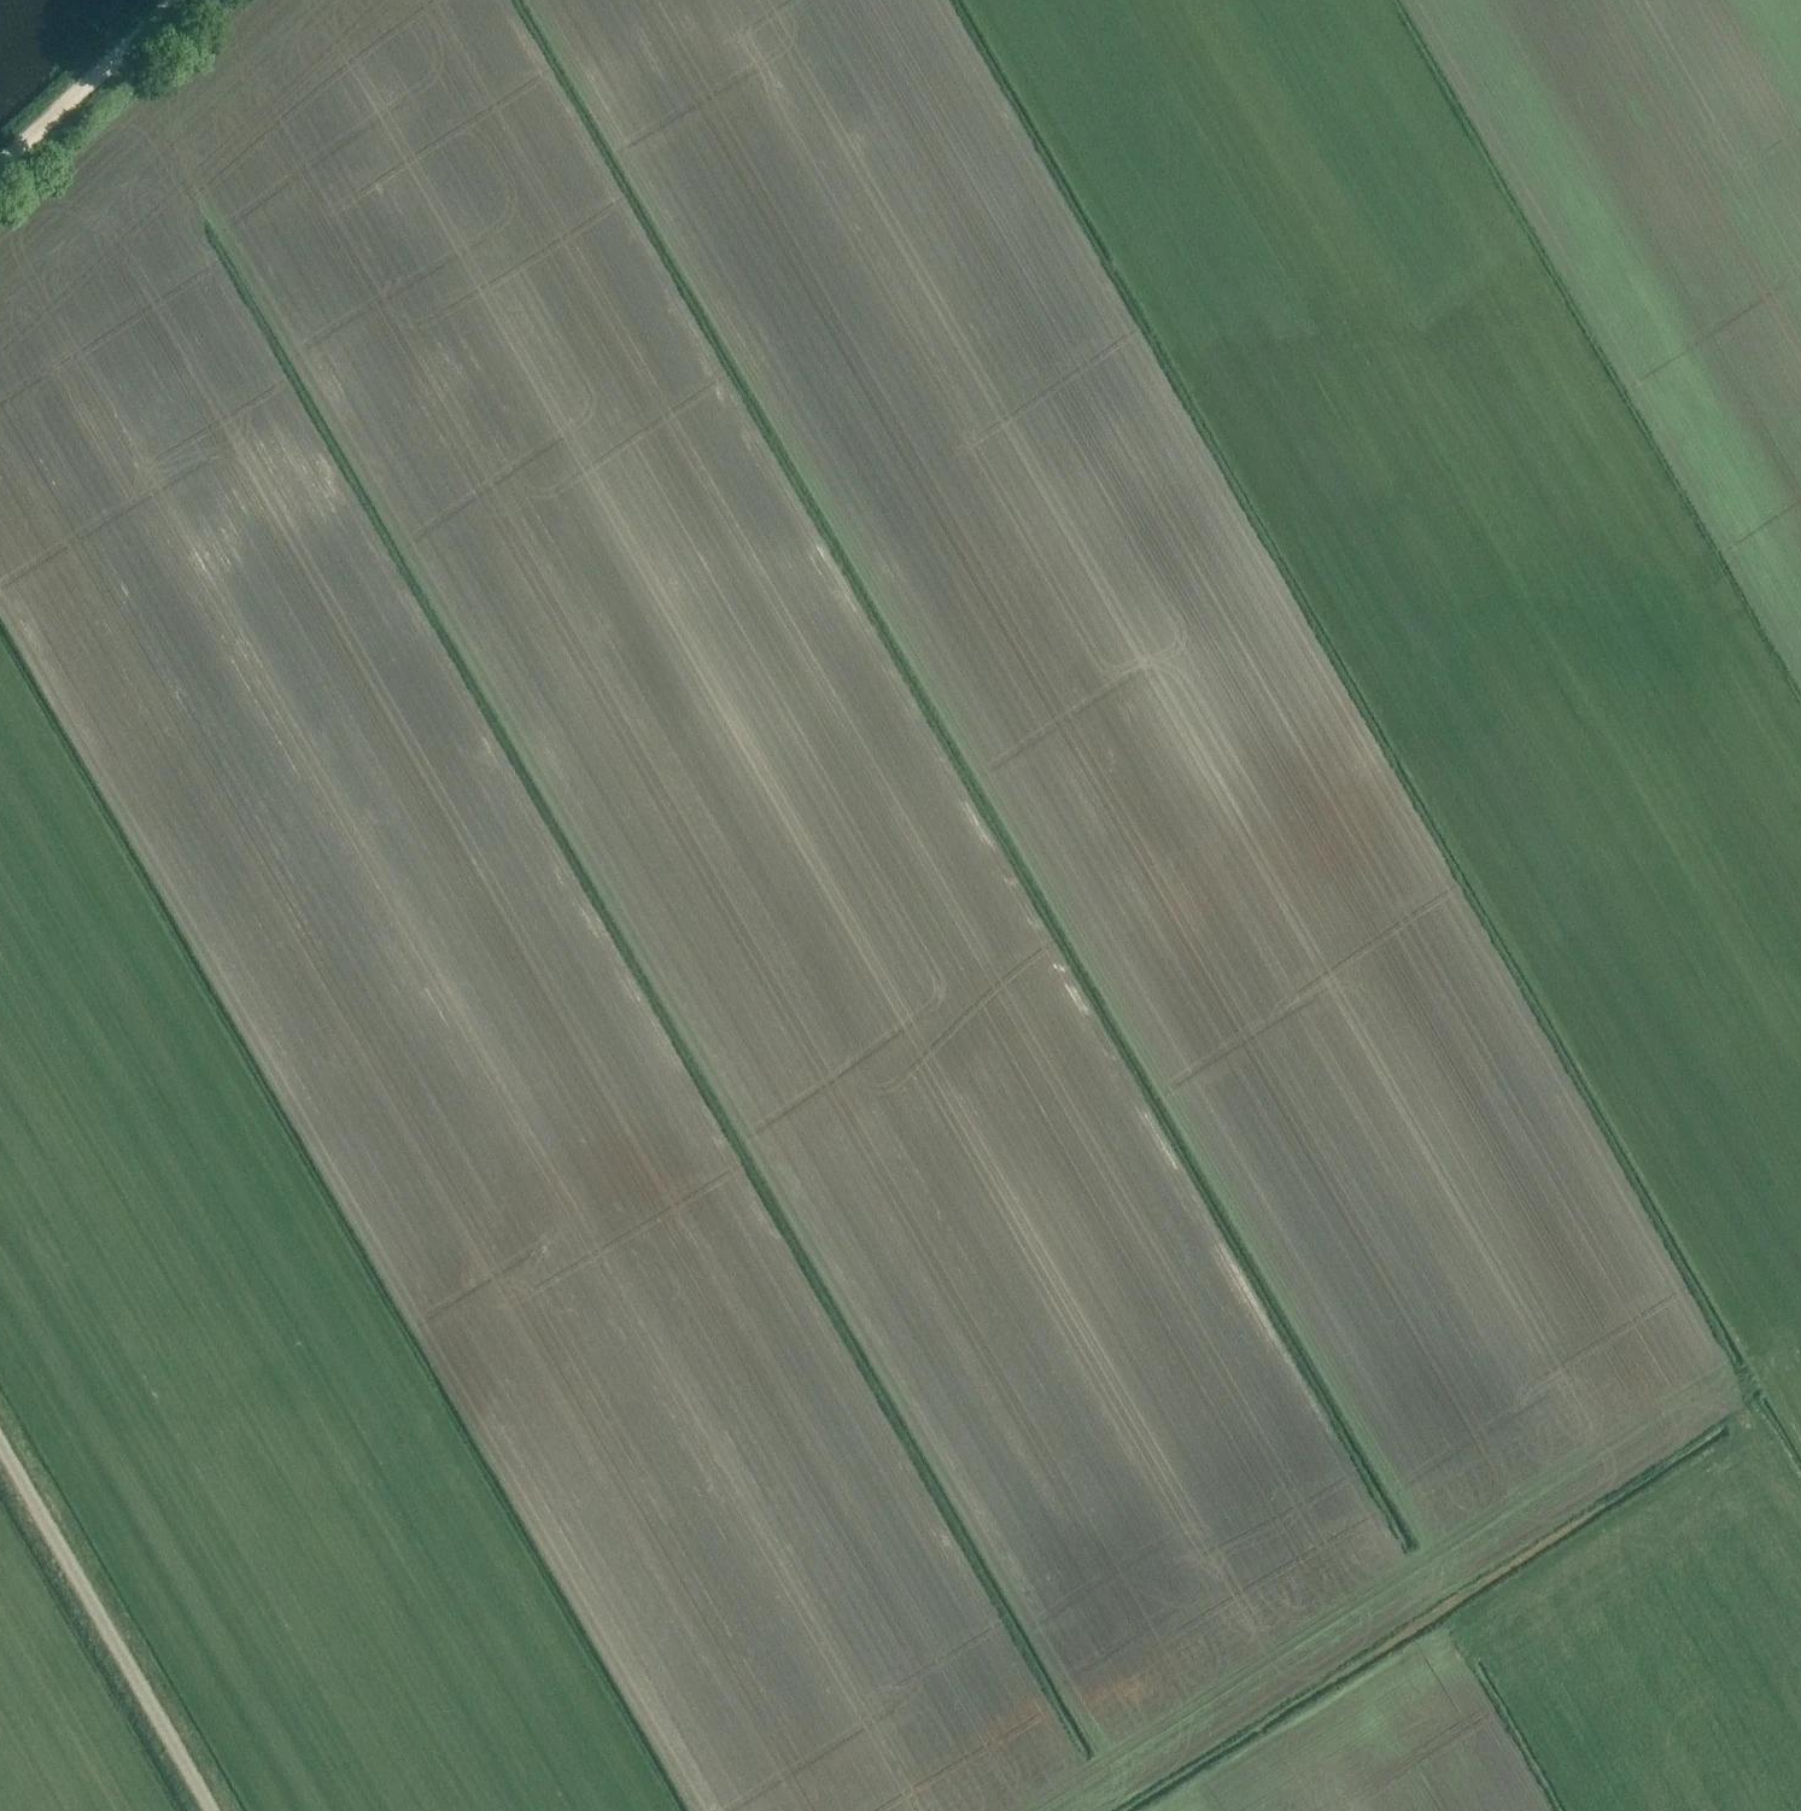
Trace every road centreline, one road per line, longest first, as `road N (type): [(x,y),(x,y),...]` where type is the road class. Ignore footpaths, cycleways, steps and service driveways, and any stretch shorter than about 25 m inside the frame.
road 1 (unclassified): [(212,1810),(0,1443)]
road 2 (track): [(0,162),(176,0)]

